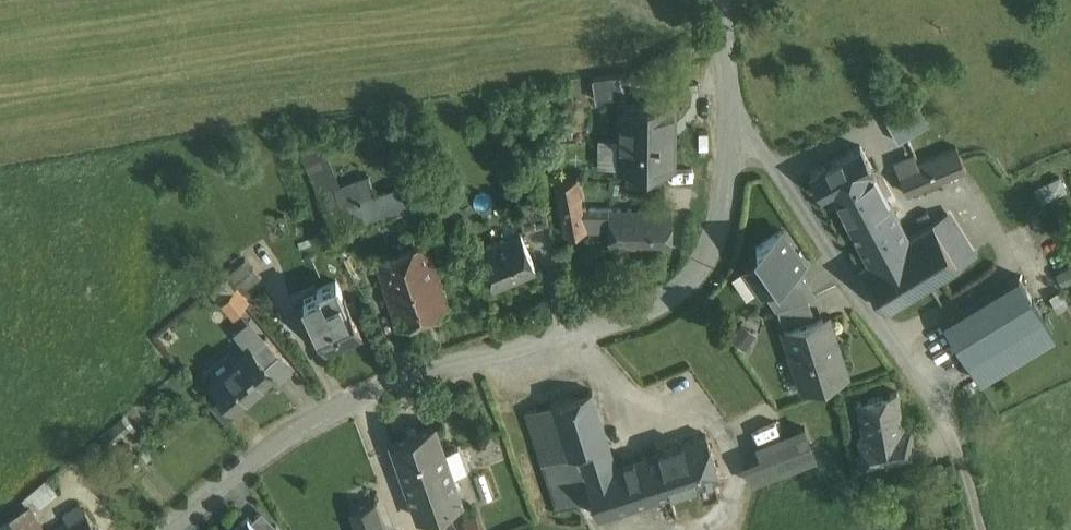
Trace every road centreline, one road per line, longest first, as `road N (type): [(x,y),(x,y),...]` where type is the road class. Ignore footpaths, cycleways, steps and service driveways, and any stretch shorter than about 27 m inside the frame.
road 1 (residential): [(176,529),(295,426),(640,308),(680,285),(711,250),(727,125)]
road 2 (residential): [(727,125),(761,146),(955,434)]
road 3 (residential): [(727,125),(721,0)]

